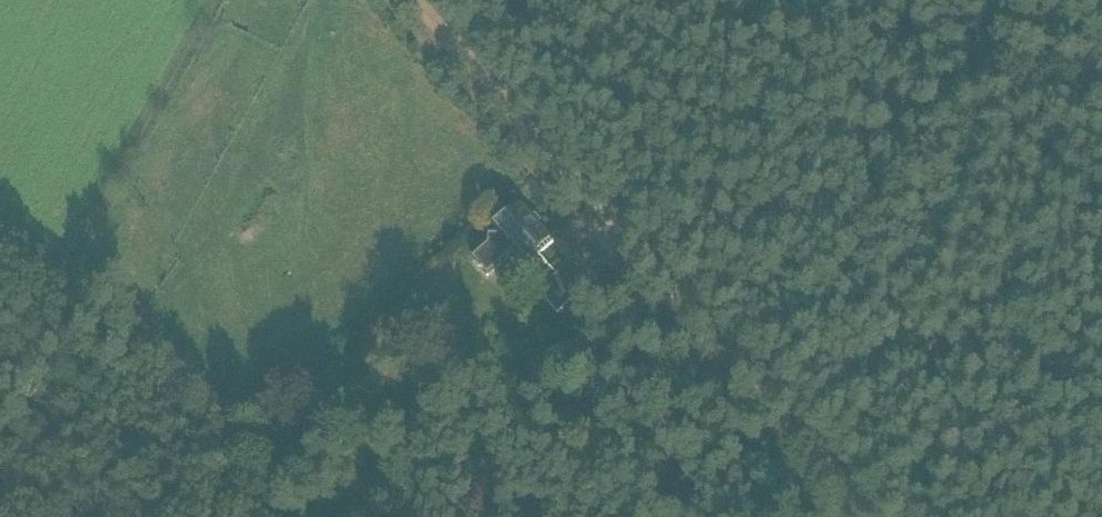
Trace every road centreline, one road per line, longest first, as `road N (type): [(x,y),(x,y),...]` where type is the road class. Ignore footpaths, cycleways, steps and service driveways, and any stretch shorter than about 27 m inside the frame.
road 1 (track): [(864,516),(406,0)]
road 2 (track): [(759,26),(1030,107)]

